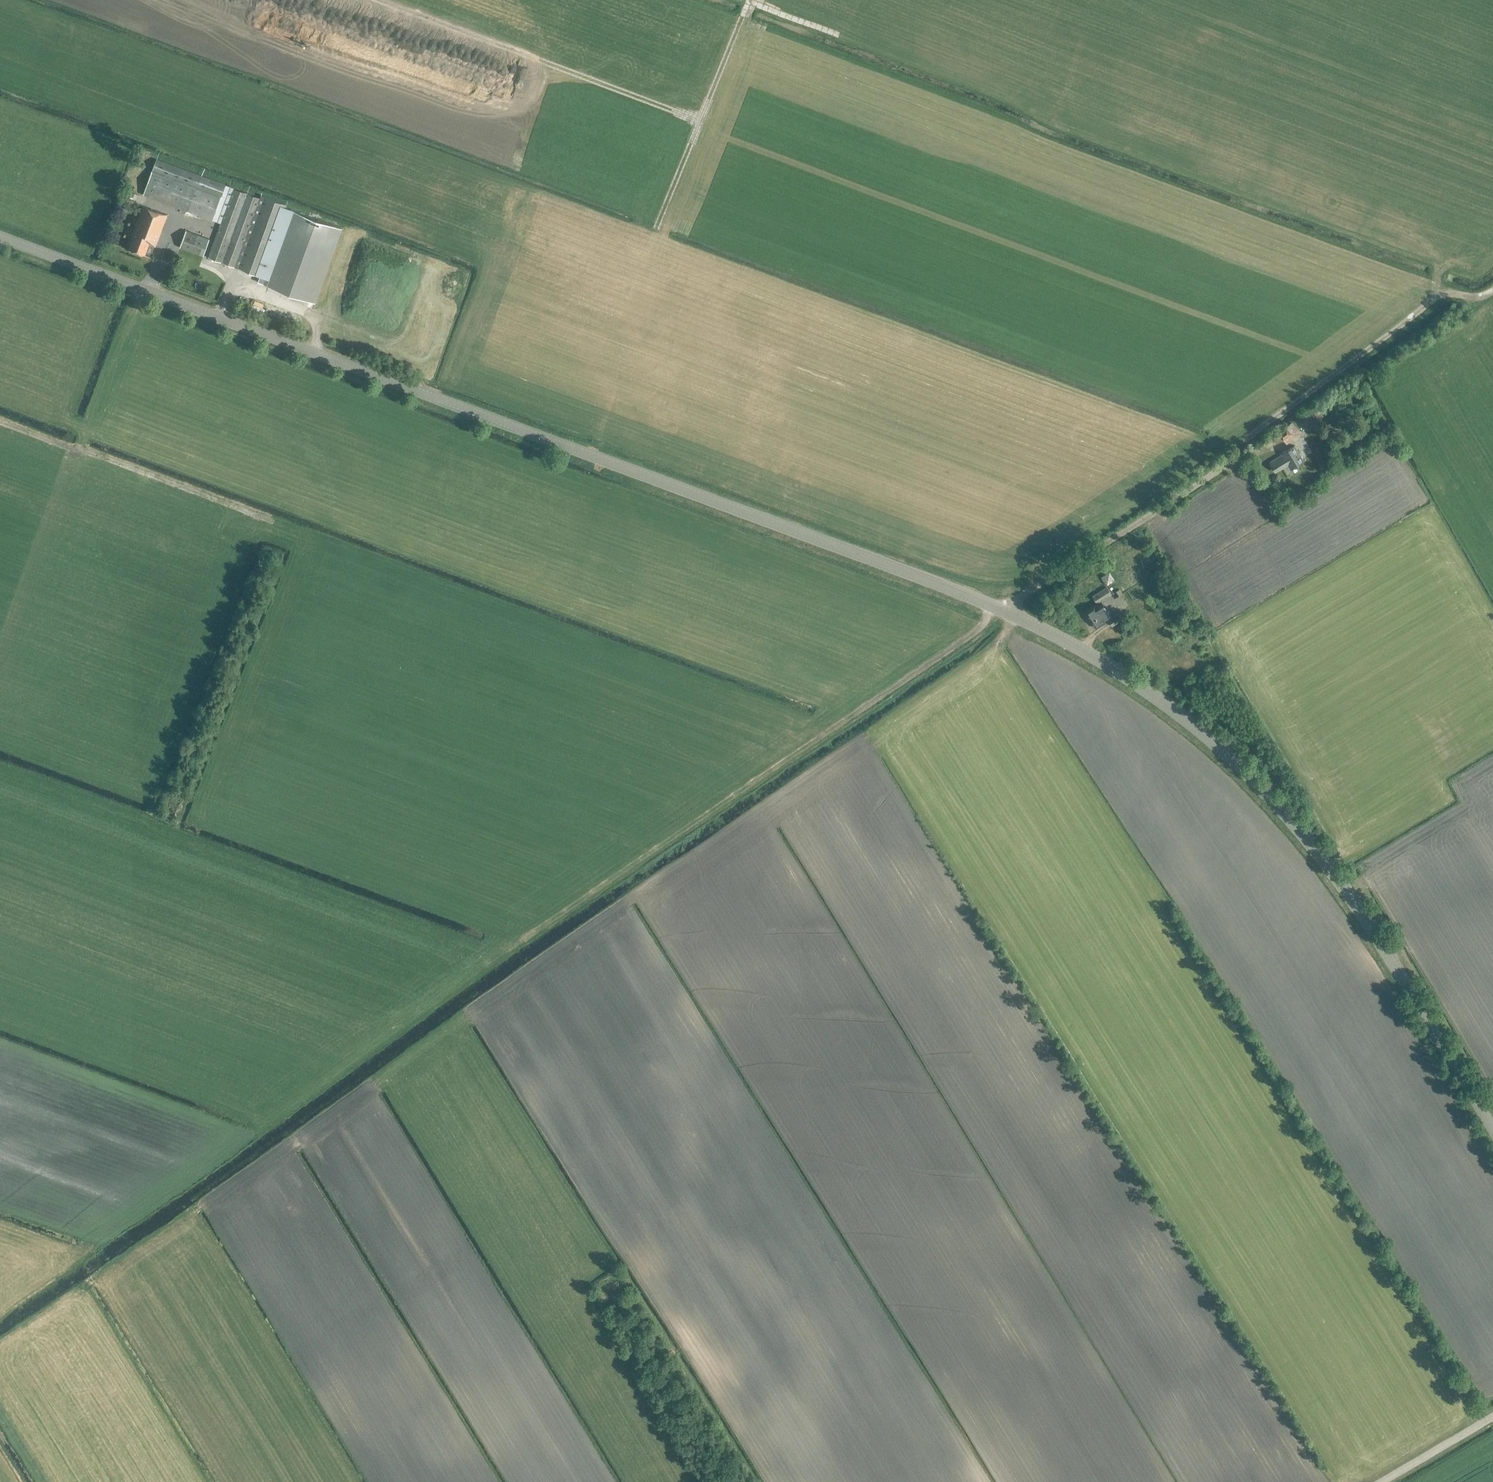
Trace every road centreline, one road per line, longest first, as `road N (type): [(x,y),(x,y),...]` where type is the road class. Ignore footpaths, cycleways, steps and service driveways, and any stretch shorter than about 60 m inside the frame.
road 1 (tertiary): [(1492,1137),(1348,897),(1281,811),(1178,714),(1118,672),(963,595),(0,238)]
road 2 (track): [(1002,614),(1236,459)]

